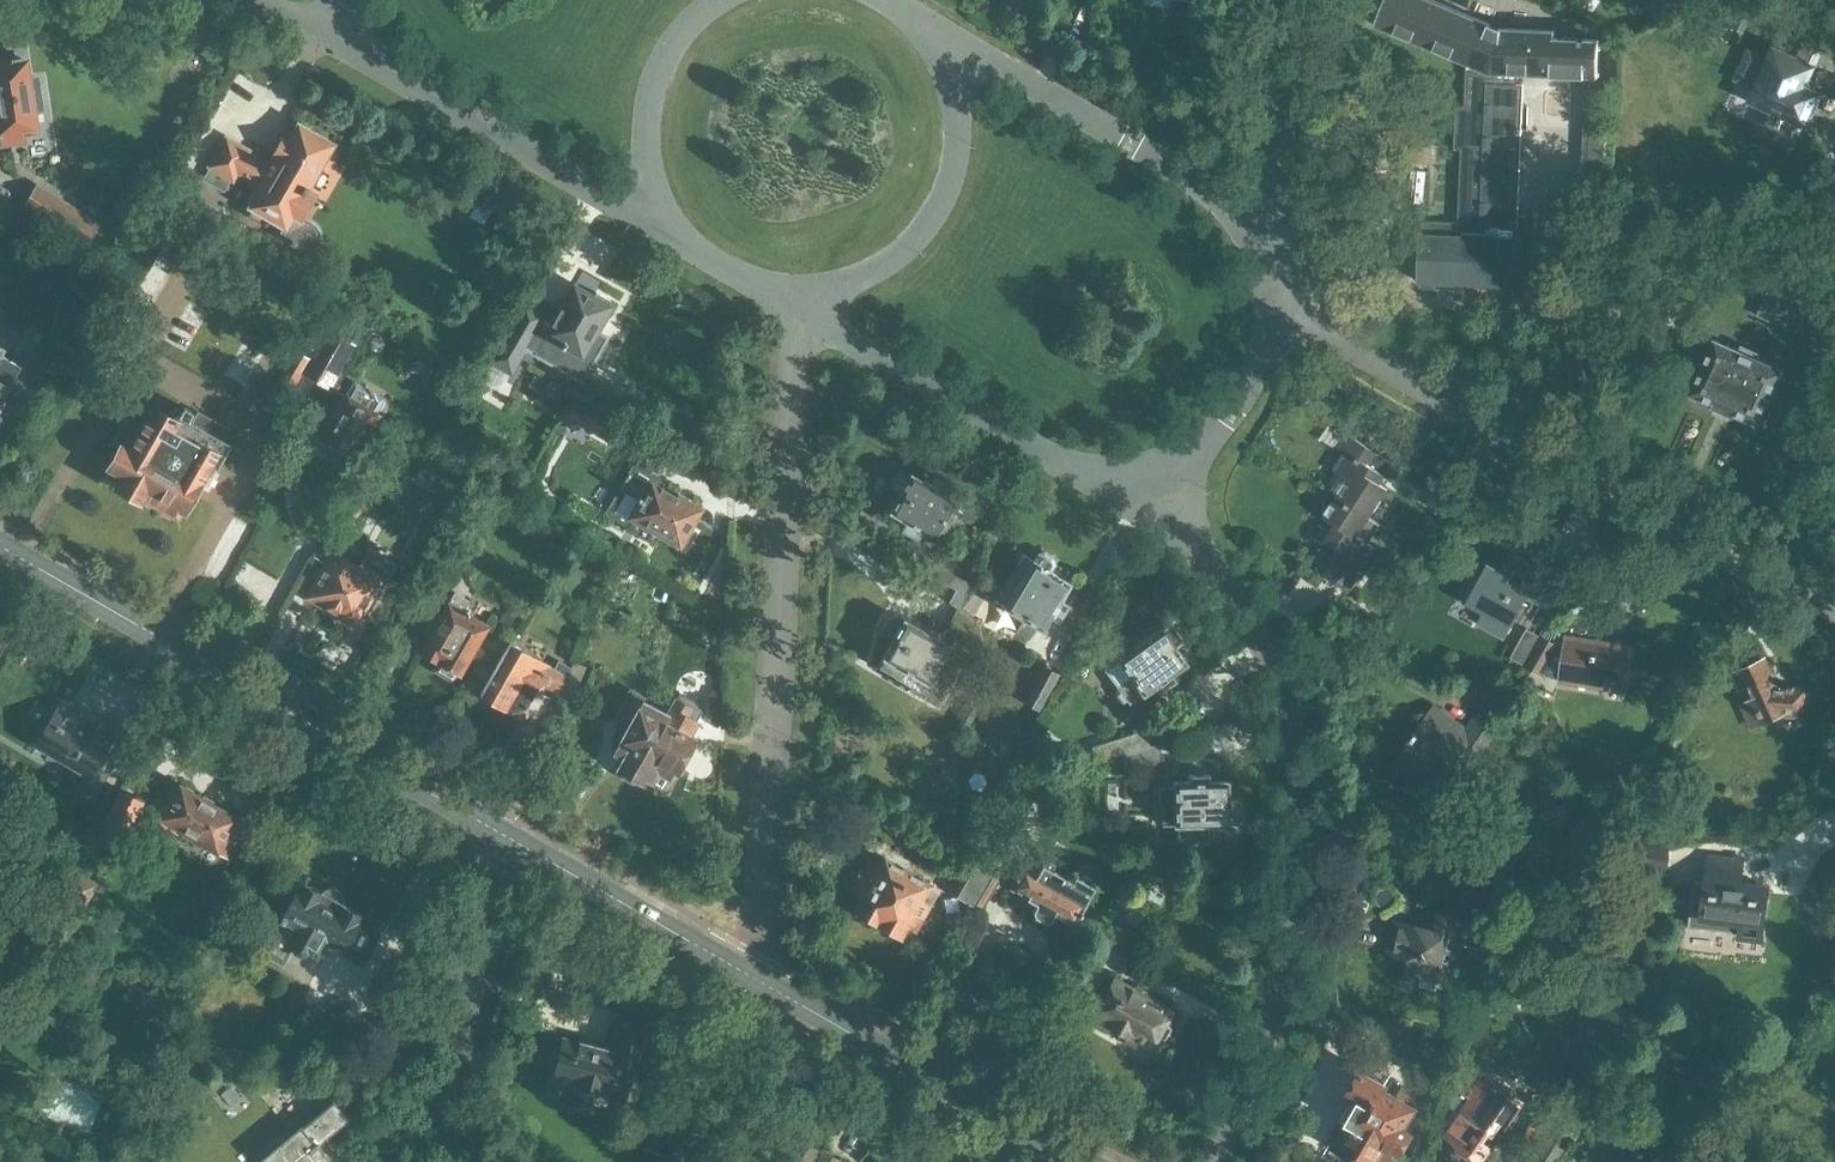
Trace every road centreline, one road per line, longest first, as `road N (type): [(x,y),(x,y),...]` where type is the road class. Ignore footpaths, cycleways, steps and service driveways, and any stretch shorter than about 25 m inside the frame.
road 1 (residential): [(1217,1161),(1242,1106),(1265,1019),(1296,793),(1282,685),(1166,476)]
road 2 (residential): [(745,973),(764,911),(795,346),(810,298)]
road 3 (residential): [(1834,591),(1611,489),(1417,382),(1285,324)]
road 4 (tertiary): [(520,844),(0,558)]
road 5 (residential): [(1166,476),(1077,465),(834,331),(810,298)]
road 6 (residential): [(1268,252),(1228,198),(1050,92),(933,35)]
road 7 (residential): [(678,231),(476,131),(336,40)]
road 8 (tertiary): [(1063,1158),(745,973)]
road 9 (residential): [(810,298),(869,286),(920,254),(955,205),(969,147),(962,88),(933,35)]
road 10 (unclassified): [(456,1161),(505,865),(520,844)]
road 11 (residential): [(728,0),(684,36),(658,82),(648,133),(655,184),(678,231)]
road 12 (tertiary): [(745,973),(520,844)]
road 13 (residential): [(1268,252),(1262,81),(1272,0)]
road 14 (residential): [(1166,476),(1225,424),(1285,324)]
road 15 (residential): [(678,231),(723,273),(810,298)]

